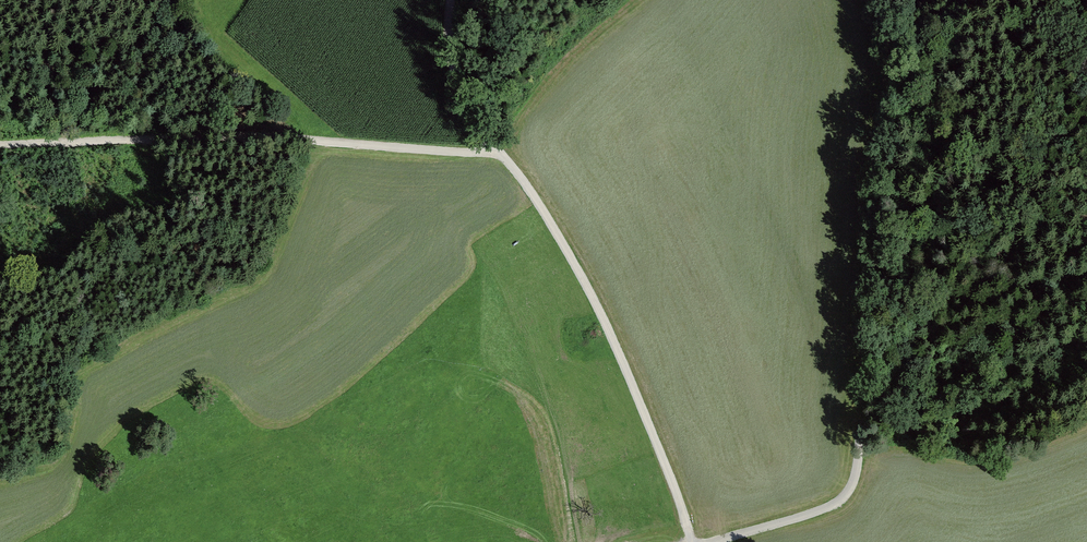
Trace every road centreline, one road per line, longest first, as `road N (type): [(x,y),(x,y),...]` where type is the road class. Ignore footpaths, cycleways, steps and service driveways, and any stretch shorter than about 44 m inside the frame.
road 1 (track): [(509,162),(312,143),(0,145)]
road 2 (track): [(692,541),(617,345),(509,162)]
road 3 (track): [(866,380),(857,479),(840,503),(722,541)]
road 4 (track): [(509,162),(453,72),(451,0)]

